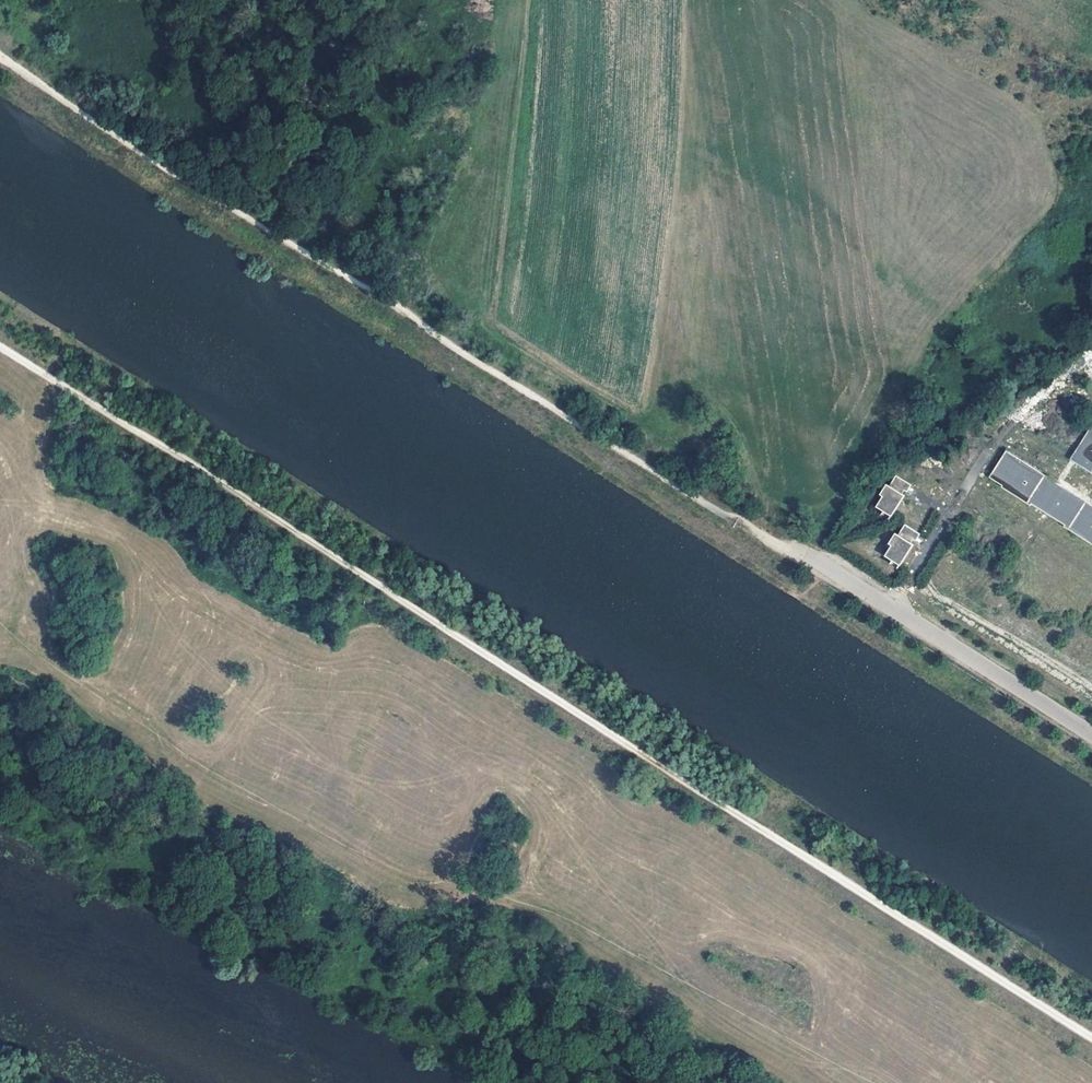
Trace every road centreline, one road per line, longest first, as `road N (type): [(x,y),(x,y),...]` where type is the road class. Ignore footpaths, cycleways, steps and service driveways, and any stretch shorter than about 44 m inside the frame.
road 1 (track): [(1091,1041),(0,347)]
road 2 (residential): [(807,555),(1091,734)]

